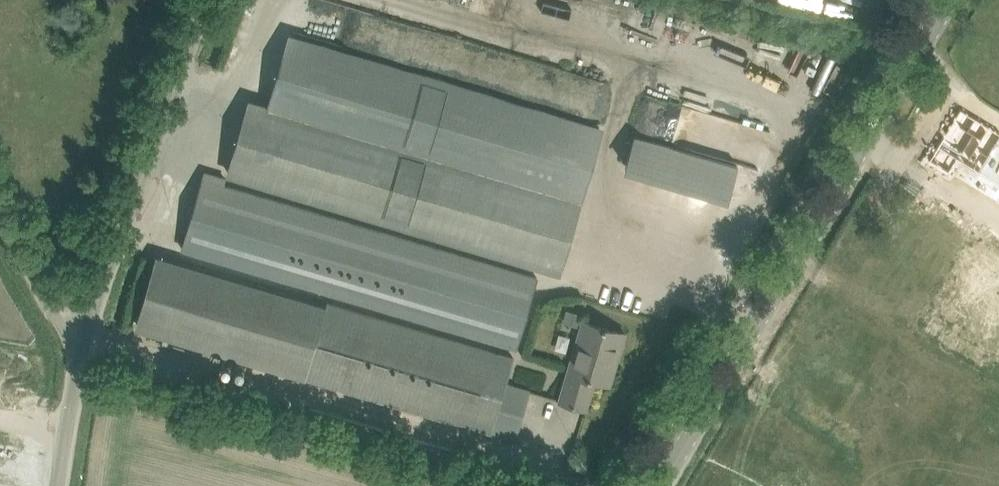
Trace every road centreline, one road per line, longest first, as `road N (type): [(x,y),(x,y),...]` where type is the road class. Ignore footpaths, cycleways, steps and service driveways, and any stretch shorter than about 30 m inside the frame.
road 1 (tertiary): [(660,485),(955,0)]
road 2 (unclassified): [(553,485),(83,345)]
road 3 (unclassified): [(83,345),(207,0)]
road 4 (unclassified): [(83,345),(0,221)]
road 5 (unclassified): [(62,485),(83,345)]

